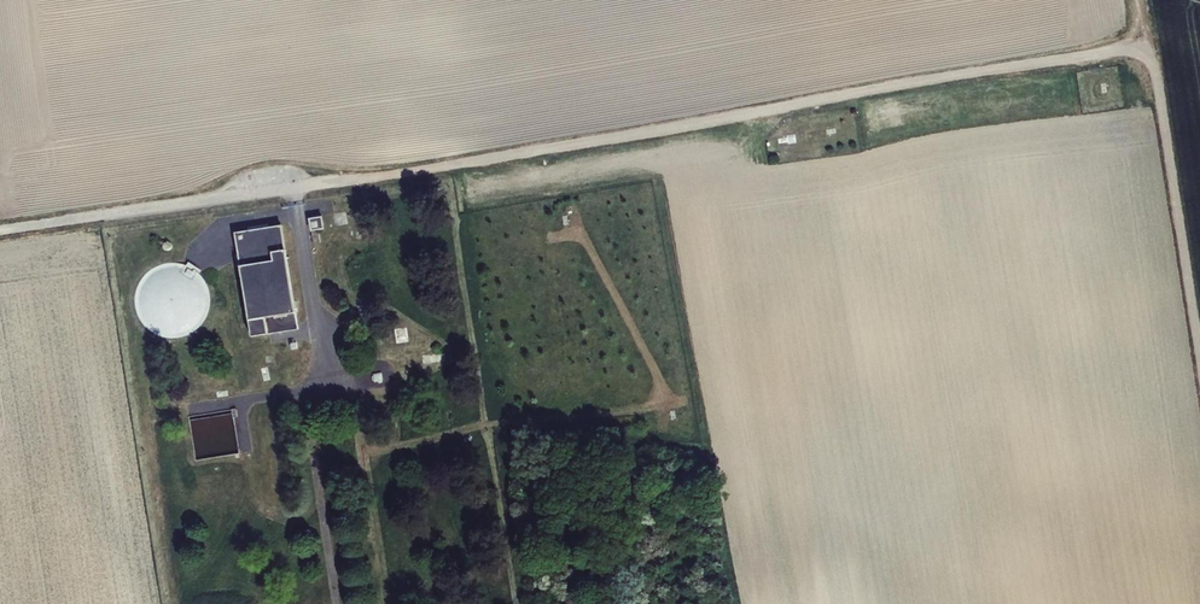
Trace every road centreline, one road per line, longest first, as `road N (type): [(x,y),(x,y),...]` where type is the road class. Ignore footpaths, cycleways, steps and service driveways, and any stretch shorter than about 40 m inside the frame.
road 1 (track): [(1146,53),(1108,50),(294,188)]
road 2 (track): [(1137,0),(1159,84),(1199,354)]
road 3 (residential): [(0,226),(294,188)]

